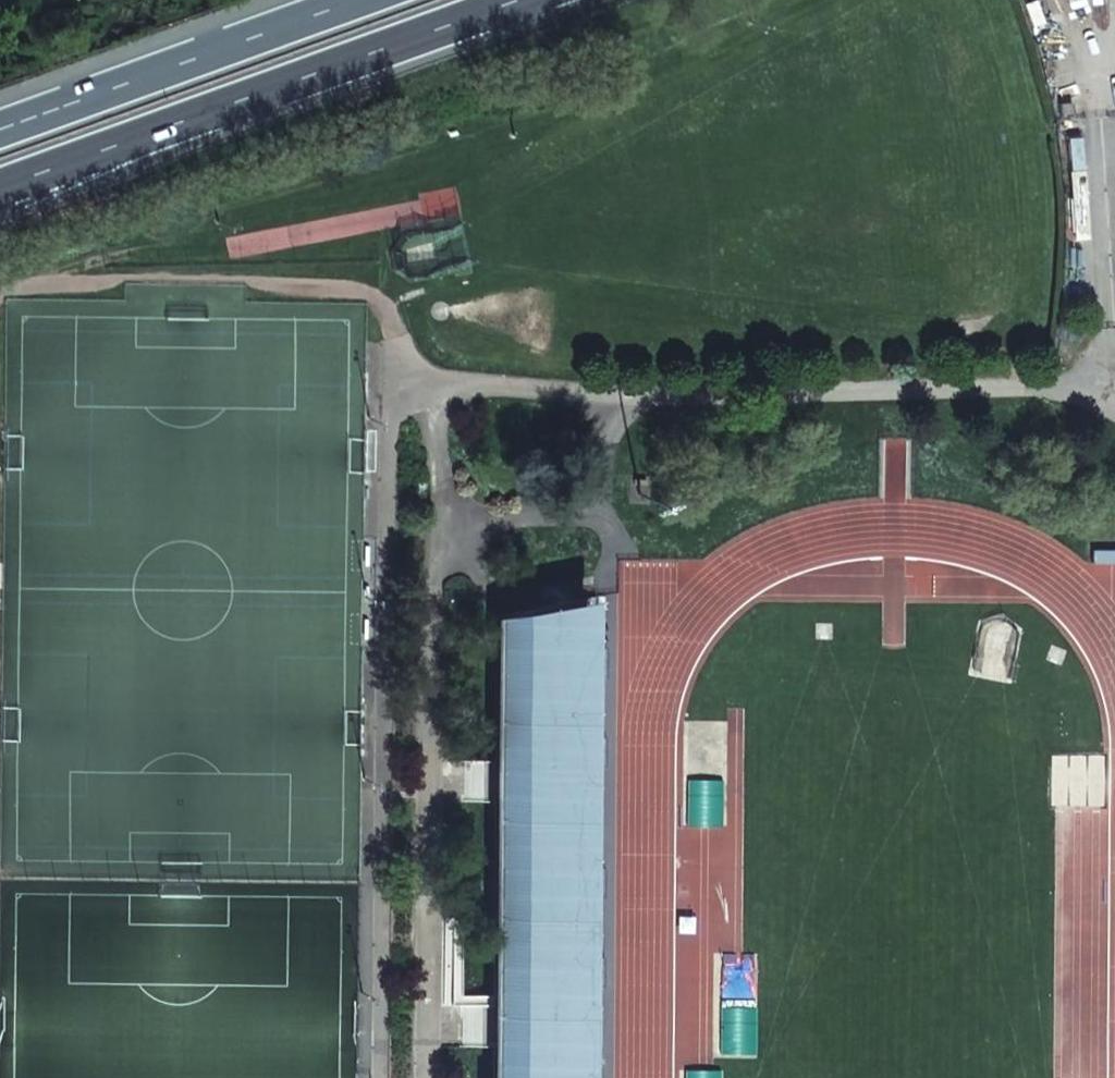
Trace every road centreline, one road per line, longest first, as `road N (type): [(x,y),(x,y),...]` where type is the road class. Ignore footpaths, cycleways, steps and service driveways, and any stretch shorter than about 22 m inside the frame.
road 1 (motorway): [(0,188),(519,0)]
road 2 (motorway): [(356,0),(0,129)]

